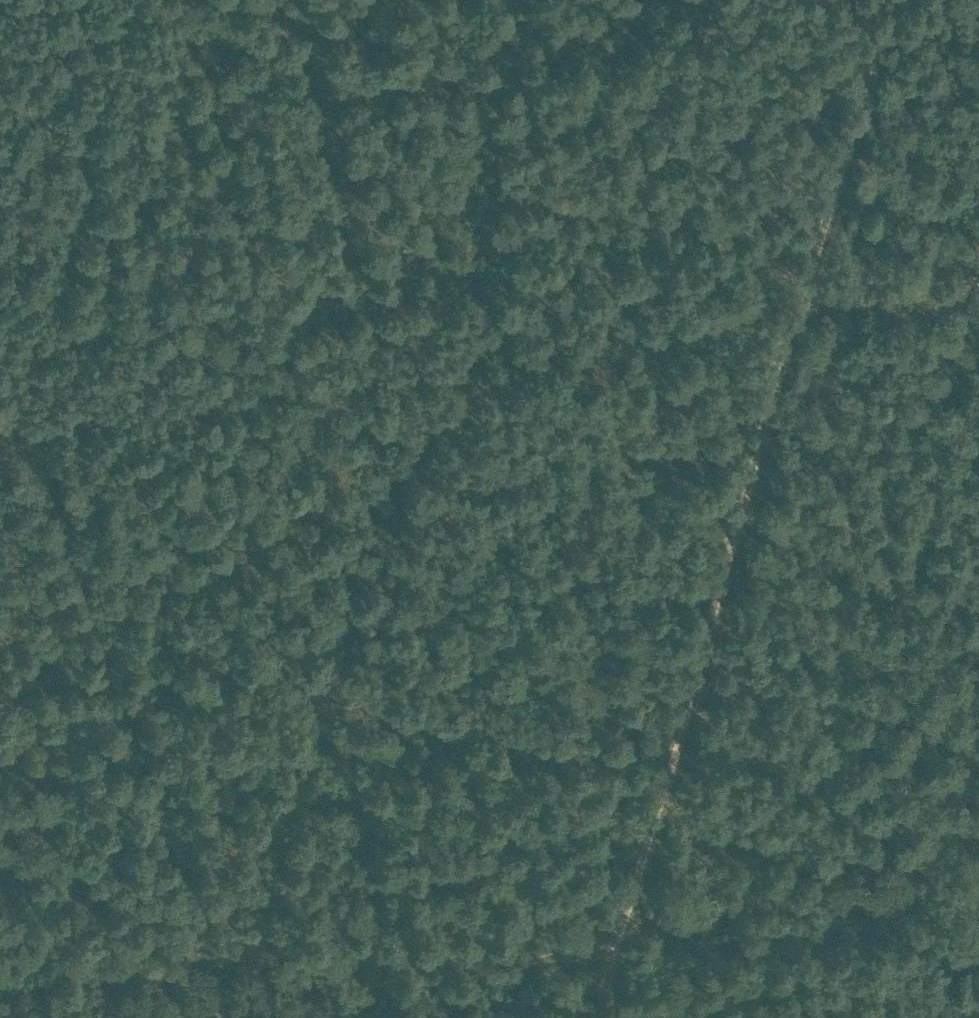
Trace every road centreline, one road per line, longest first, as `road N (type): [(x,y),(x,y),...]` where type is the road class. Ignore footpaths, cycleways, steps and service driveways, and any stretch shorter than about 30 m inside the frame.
road 1 (track): [(890,0),(768,410),(713,630),(609,946)]
road 2 (track): [(123,1017),(609,946)]
road 3 (track): [(801,308),(978,287)]

